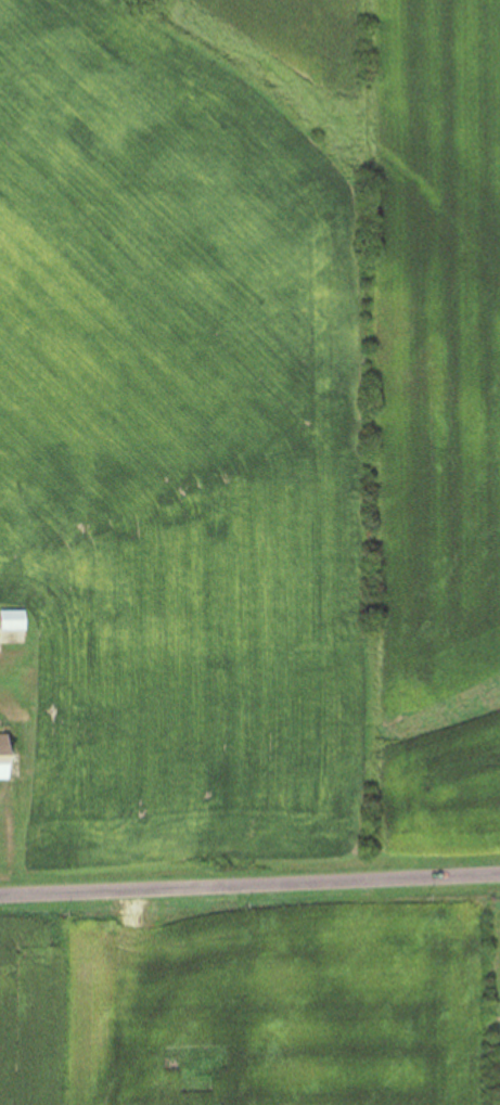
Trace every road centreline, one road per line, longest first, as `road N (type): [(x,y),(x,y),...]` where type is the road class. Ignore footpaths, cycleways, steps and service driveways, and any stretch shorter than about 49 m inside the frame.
road 1 (residential): [(499,876),(0,891)]

